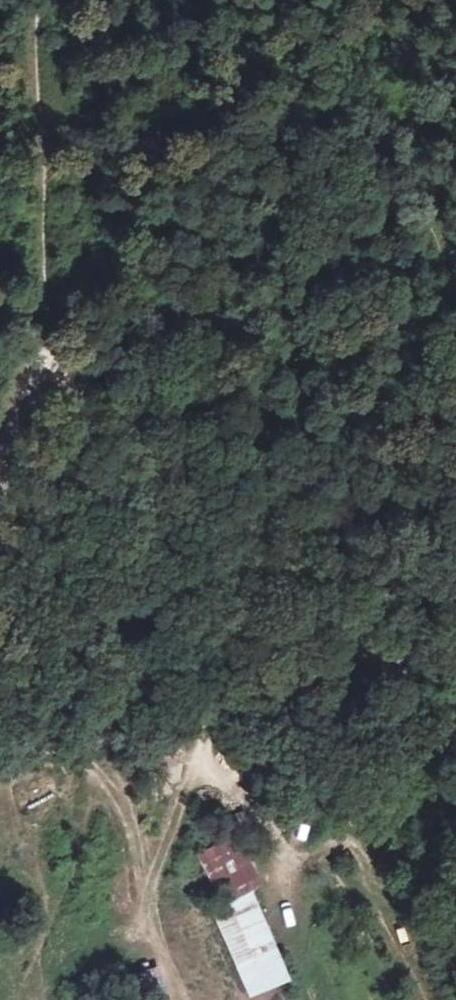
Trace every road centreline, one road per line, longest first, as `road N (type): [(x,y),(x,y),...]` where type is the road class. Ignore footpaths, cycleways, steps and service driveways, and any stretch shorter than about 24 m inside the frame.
road 1 (unclassified): [(0,485),(31,405),(55,383),(84,391),(131,420),(206,507),(335,617),(404,659),(455,668)]
road 2 (track): [(34,0),(55,383)]
road 3 (track): [(206,507),(217,721)]

